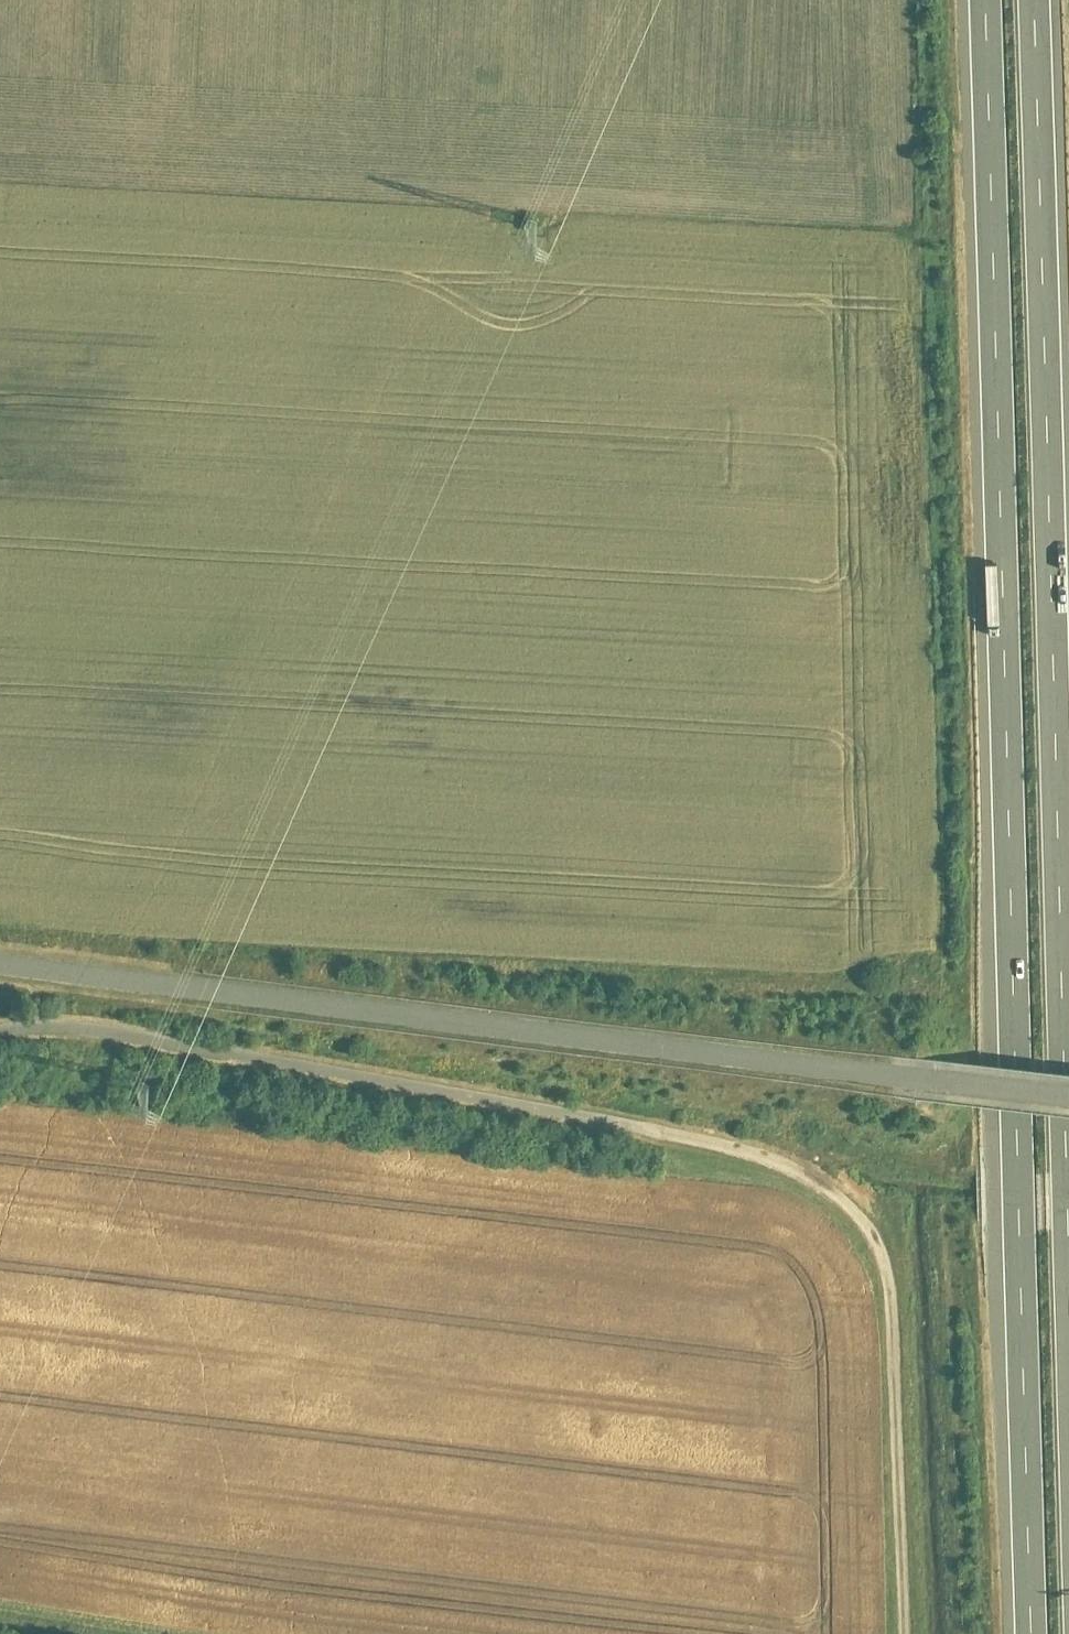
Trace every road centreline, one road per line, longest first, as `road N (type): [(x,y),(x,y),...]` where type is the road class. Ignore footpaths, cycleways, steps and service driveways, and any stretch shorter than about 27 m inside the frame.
road 1 (motorway): [(987,0),(1033,1633)]
road 2 (motorway): [(1068,1166),(1035,0)]
road 3 (residential): [(0,966),(897,1073)]
road 4 (track): [(635,1120),(725,1134),(795,1155),(854,1196),(883,1238),(905,1633)]
road 5 (unclassified): [(897,1073),(1068,1092)]

